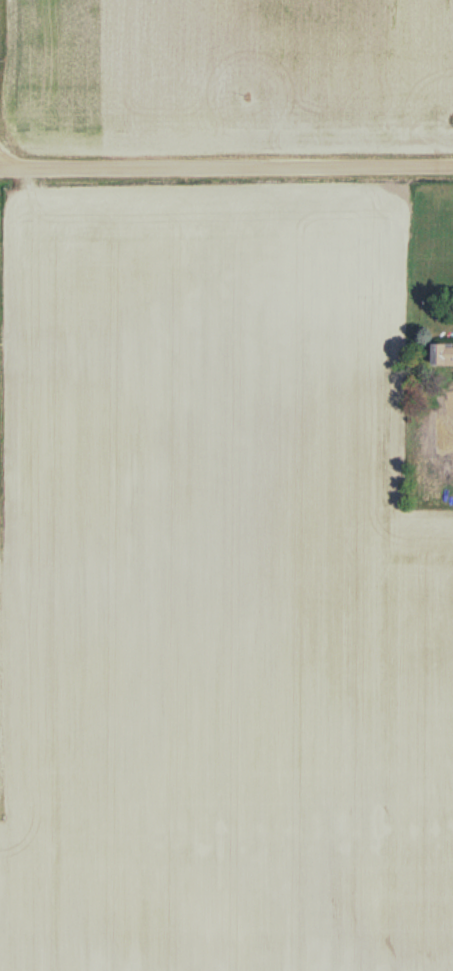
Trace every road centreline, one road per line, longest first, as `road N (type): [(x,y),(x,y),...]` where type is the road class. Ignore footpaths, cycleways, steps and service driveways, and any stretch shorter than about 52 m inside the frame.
road 1 (residential): [(452,167),(0,187)]

